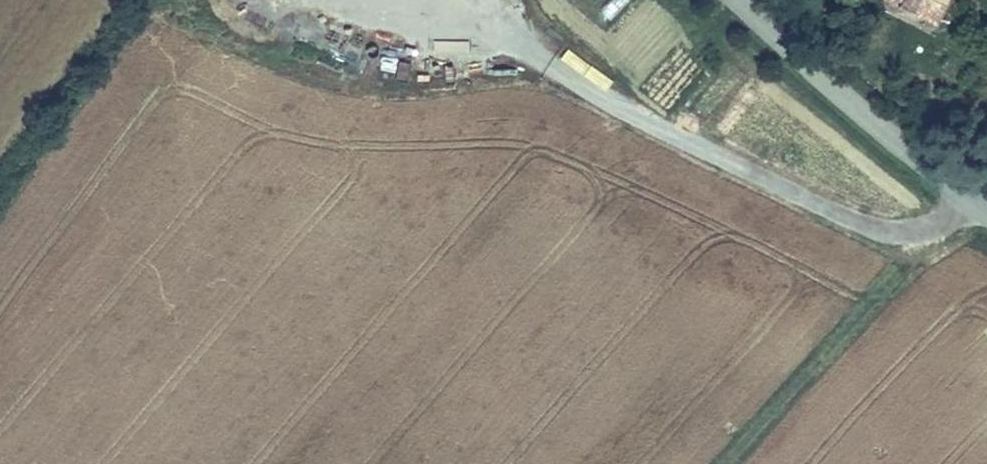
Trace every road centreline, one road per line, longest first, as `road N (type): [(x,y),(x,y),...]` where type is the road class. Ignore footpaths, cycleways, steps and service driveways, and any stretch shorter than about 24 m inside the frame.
road 1 (tertiary): [(739,0),(986,210)]

